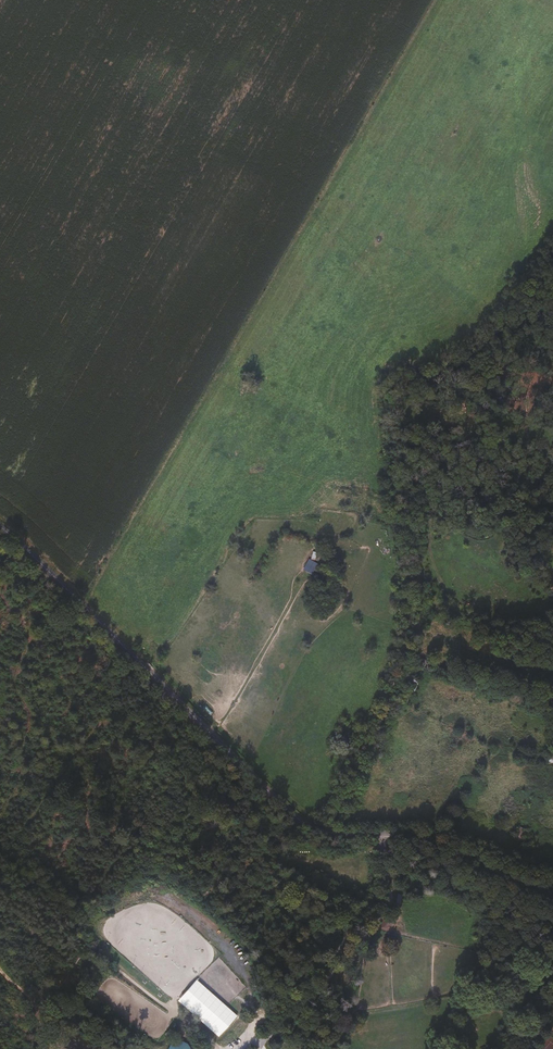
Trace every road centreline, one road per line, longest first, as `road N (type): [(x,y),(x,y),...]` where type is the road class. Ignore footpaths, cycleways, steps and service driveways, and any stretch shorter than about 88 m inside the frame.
road 1 (tertiary): [(0,527),(297,817),(324,830),(415,833),(552,897)]
road 2 (track): [(223,1048),(0,880)]

